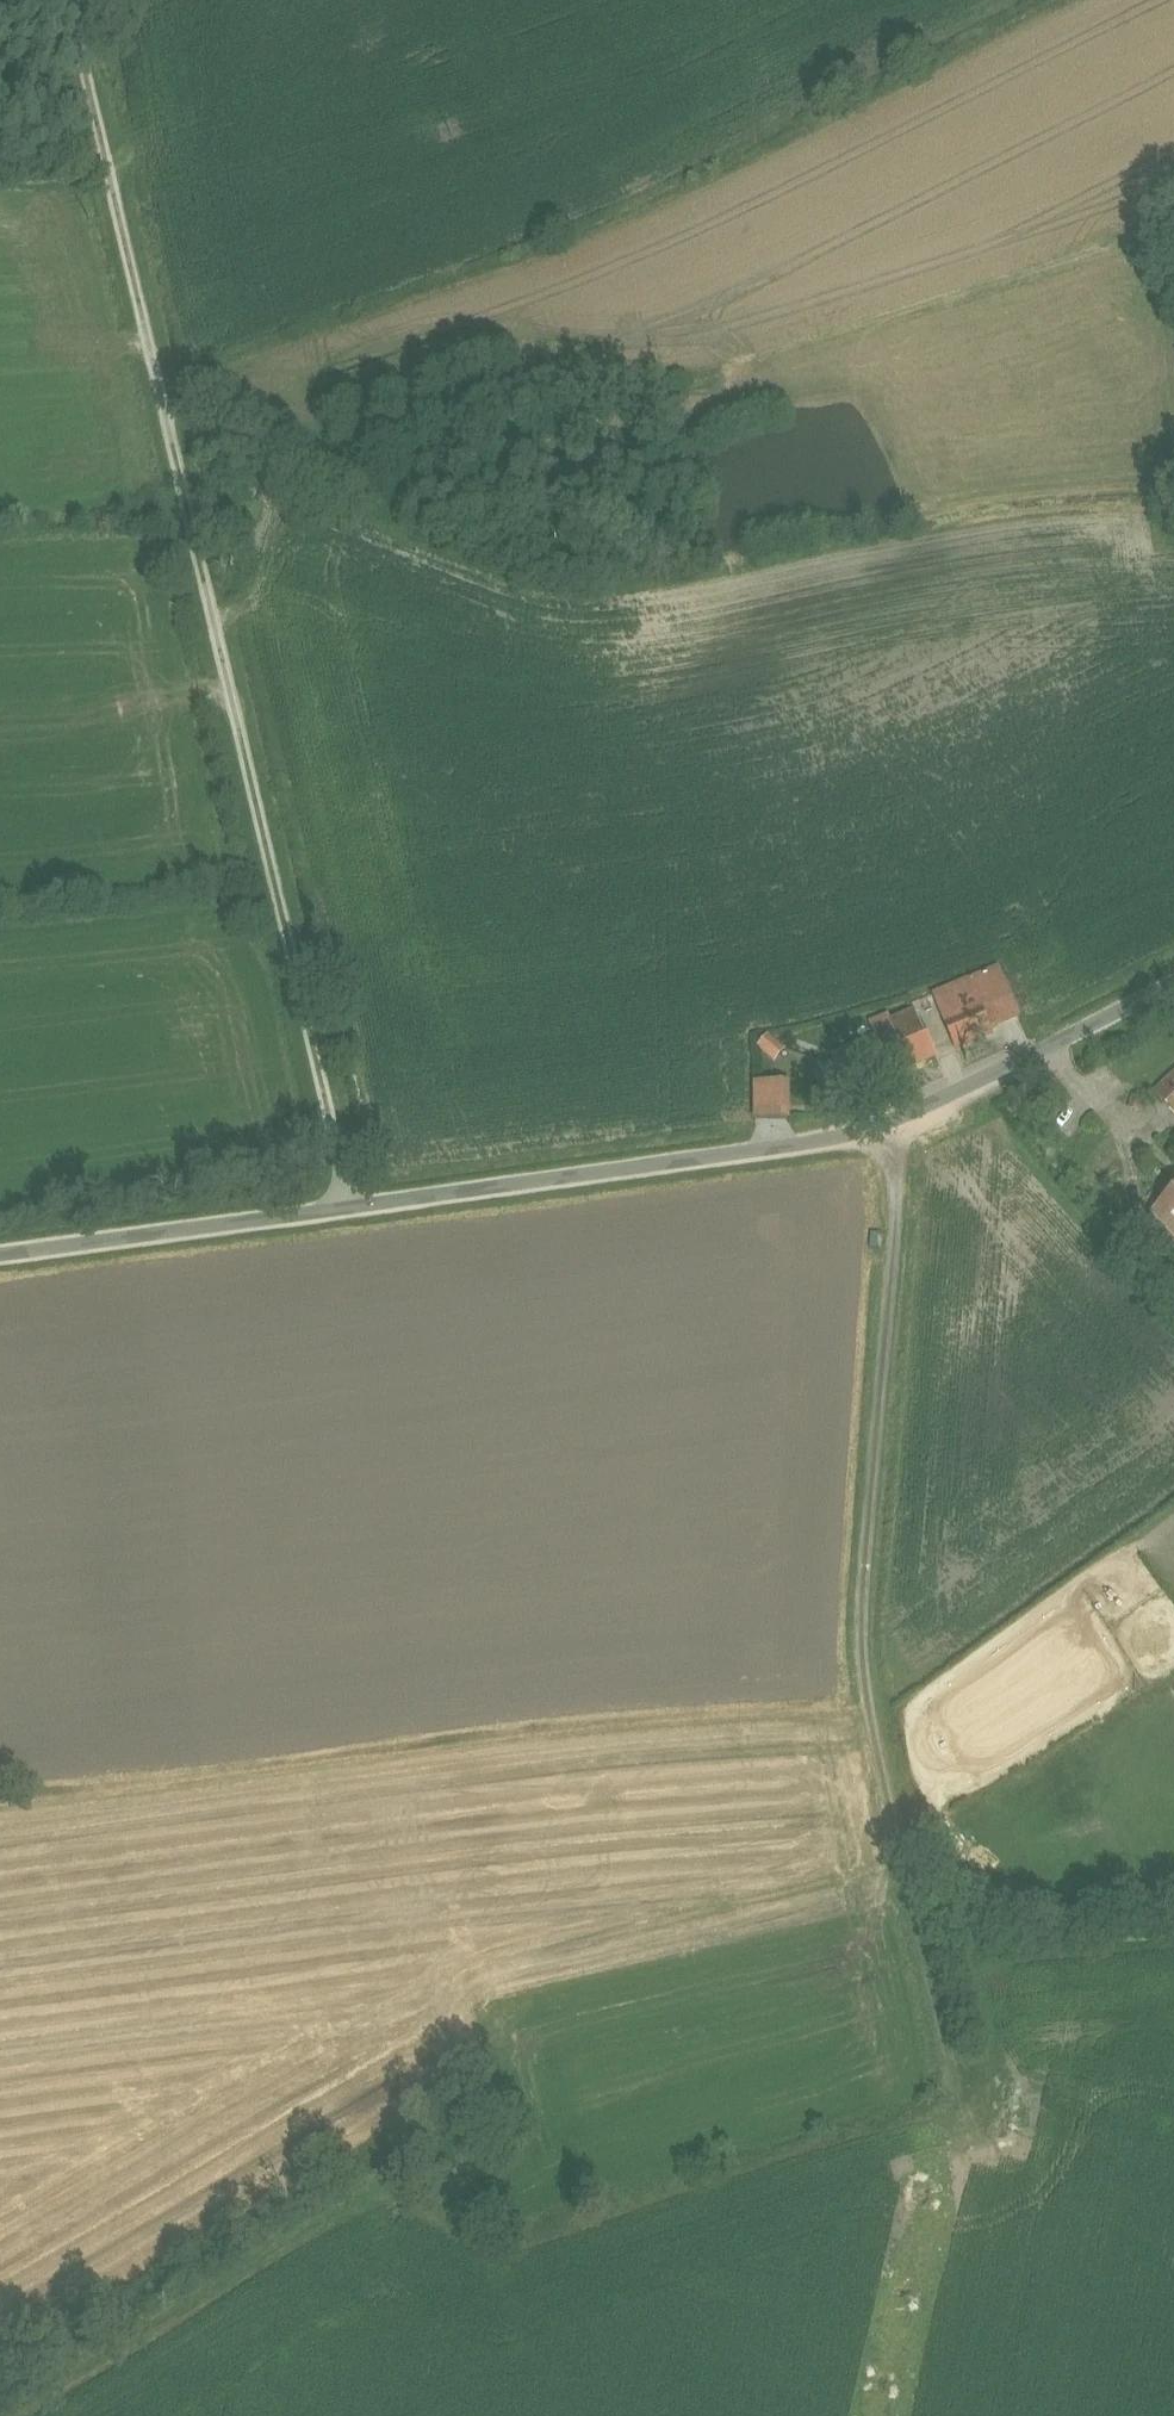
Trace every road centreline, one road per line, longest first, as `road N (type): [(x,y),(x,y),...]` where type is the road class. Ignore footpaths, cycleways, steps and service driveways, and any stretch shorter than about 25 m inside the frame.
road 1 (track): [(70,0),(353,1205)]
road 2 (unclassified): [(0,1262),(353,1205),(840,1141),(897,1124),(1173,992)]
road 3 (track): [(897,1124),(902,1273),(867,1622),(875,1711)]

